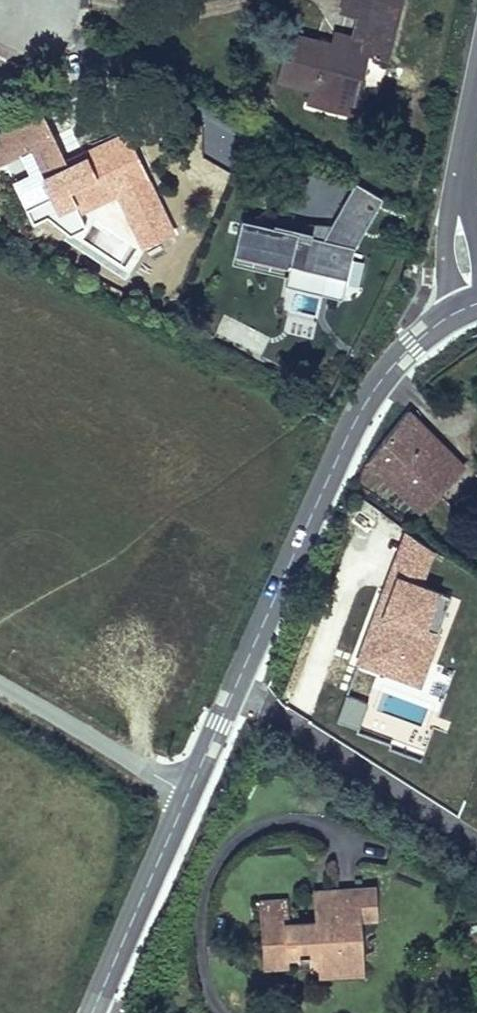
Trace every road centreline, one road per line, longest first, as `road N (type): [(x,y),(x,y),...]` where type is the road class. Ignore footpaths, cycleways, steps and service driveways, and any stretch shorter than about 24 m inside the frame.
road 1 (tertiary): [(458,313),(400,358),(356,418),(188,794)]
road 2 (track): [(235,688),(476,840)]
road 3 (tertiary): [(188,794),(92,1012)]
road 4 (residential): [(0,685),(188,794)]

